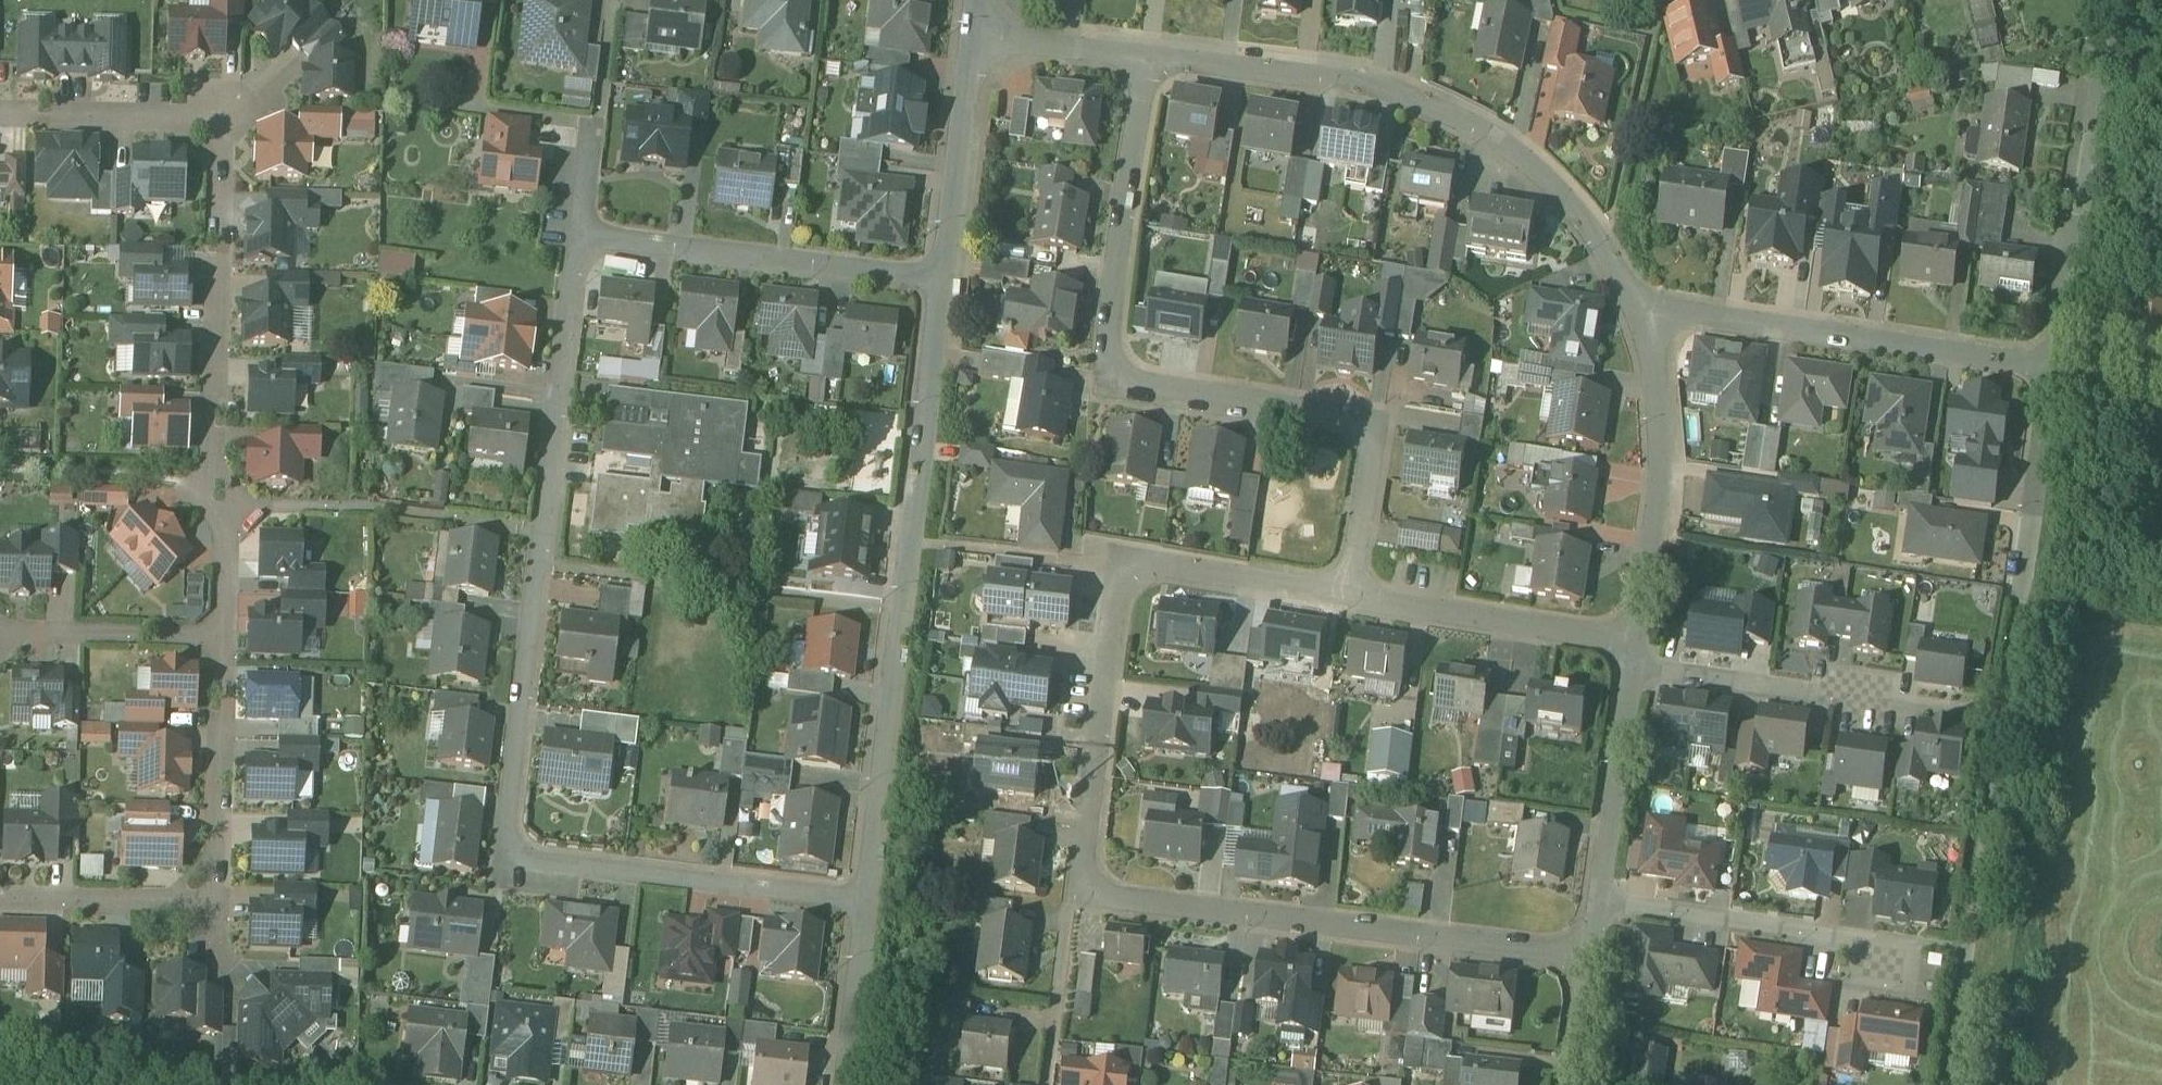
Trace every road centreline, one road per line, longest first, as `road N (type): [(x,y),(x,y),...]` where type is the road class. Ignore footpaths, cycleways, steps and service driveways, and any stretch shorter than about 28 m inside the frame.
road 1 (residential): [(1588,958),(1115,897),(1089,881),(1081,851),(1125,585),(1160,567),(1355,599)]
road 2 (residential): [(865,904),(502,861),(579,240)]
road 3 (residential): [(1146,56),(1113,317),(1121,366),(1136,381),(1315,412),(1365,437),(1376,461),(1355,599)]
road 4 (residential): [(223,640),(225,545),(214,437),(219,157),(213,134),(190,120),(0,115)]
road 5 (residential): [(865,904),(940,281)]
road 6 (residential): [(1146,56),(1390,88),(1450,107),(1511,143),(1553,183),(1623,276),(1642,316)]
road 7 (residential): [(0,902),(210,903),(218,886),(223,640)]
road 8 (residential): [(1642,316),(2046,370)]
road 9 (residential): [(2099,0),(2046,370)]
road 10 (residential): [(579,240),(940,281)]
road 11 (residential): [(1642,316),(1660,426),(1654,538),(1637,642)]
road 12 (residential): [(1637,642),(1588,958)]
road 13 (residential): [(2046,370),(2001,673)]
road 14 (residential): [(1355,599),(1637,642)]
road 15 (residential): [(940,281),(972,35)]
road 16 (residential): [(223,640),(0,638)]
road 17 (residential): [(847,1084),(865,904)]
road 18 (residential): [(972,35),(1146,56)]
road 19 (residential): [(1588,958),(1570,1084)]
road 20 (residential): [(579,240),(593,117)]

